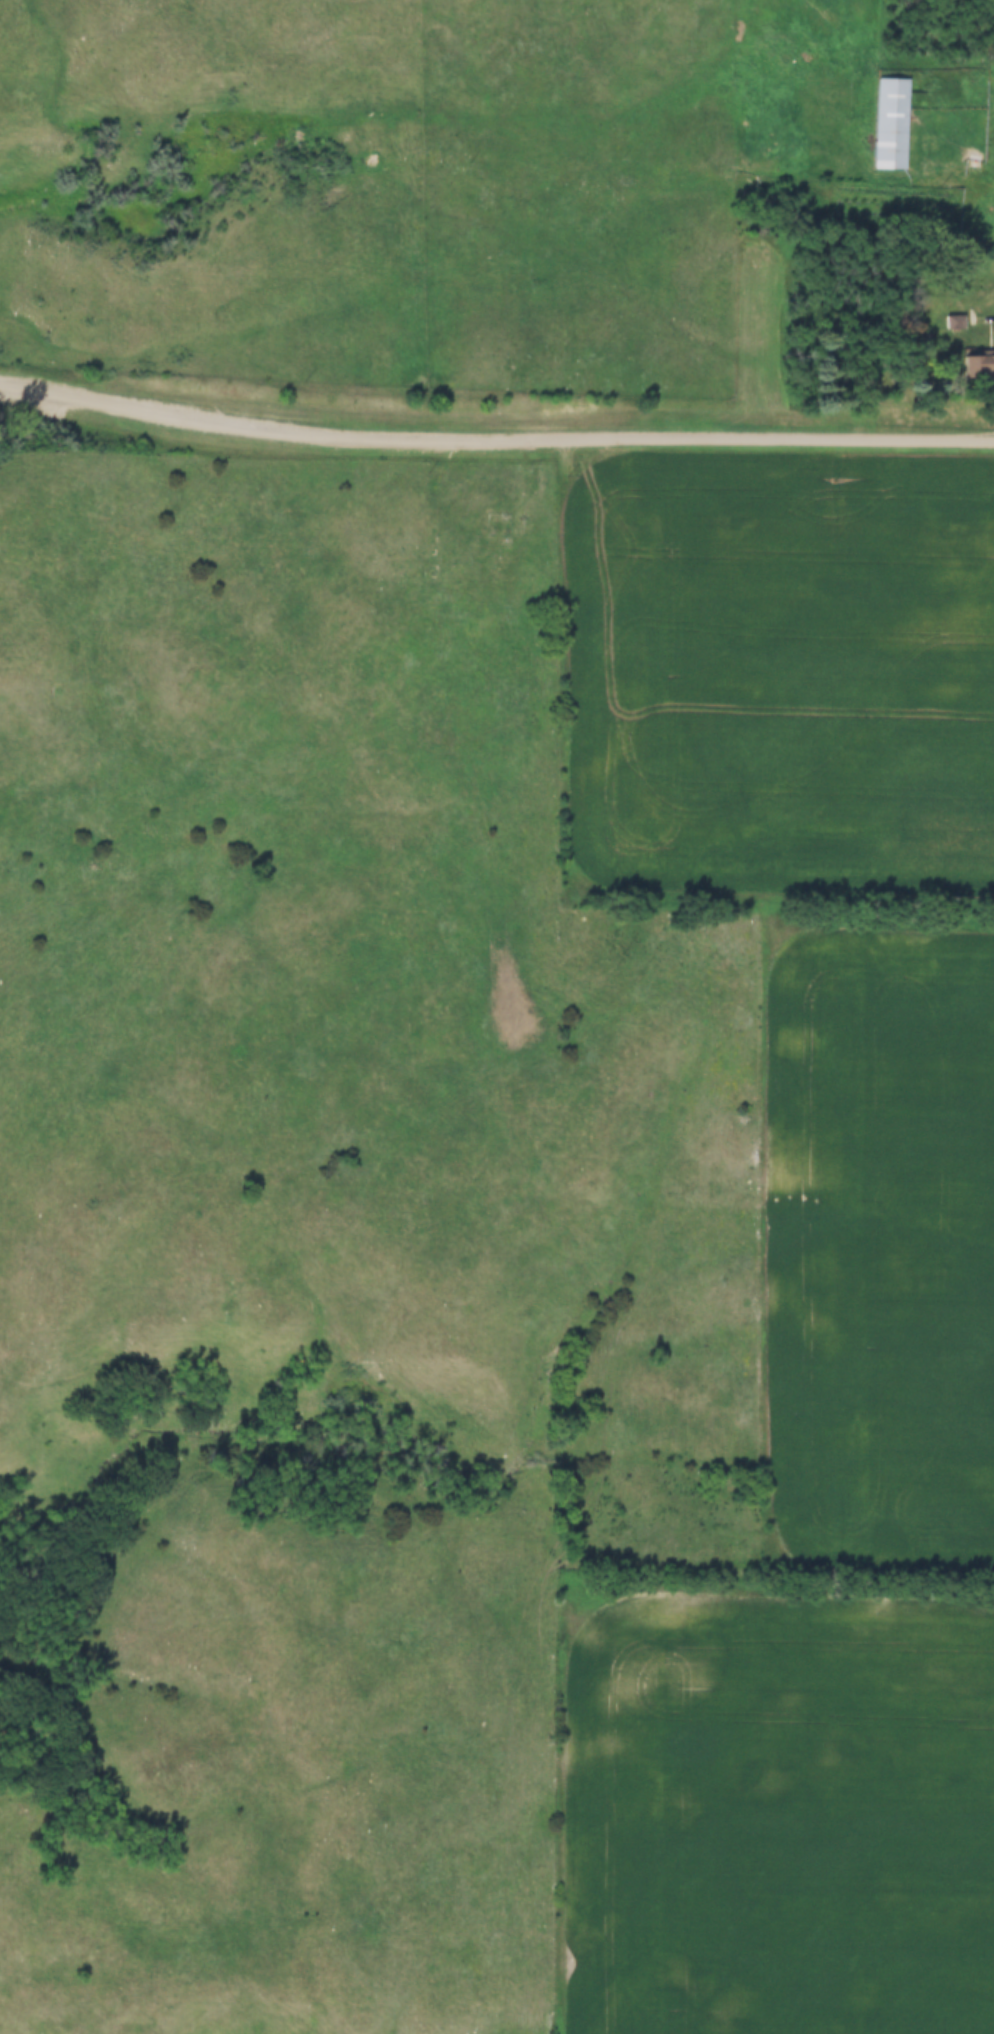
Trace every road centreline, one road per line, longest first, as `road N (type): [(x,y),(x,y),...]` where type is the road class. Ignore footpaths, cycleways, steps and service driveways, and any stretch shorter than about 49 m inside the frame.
road 1 (residential): [(0,397),(199,429),(346,440),(993,449)]

